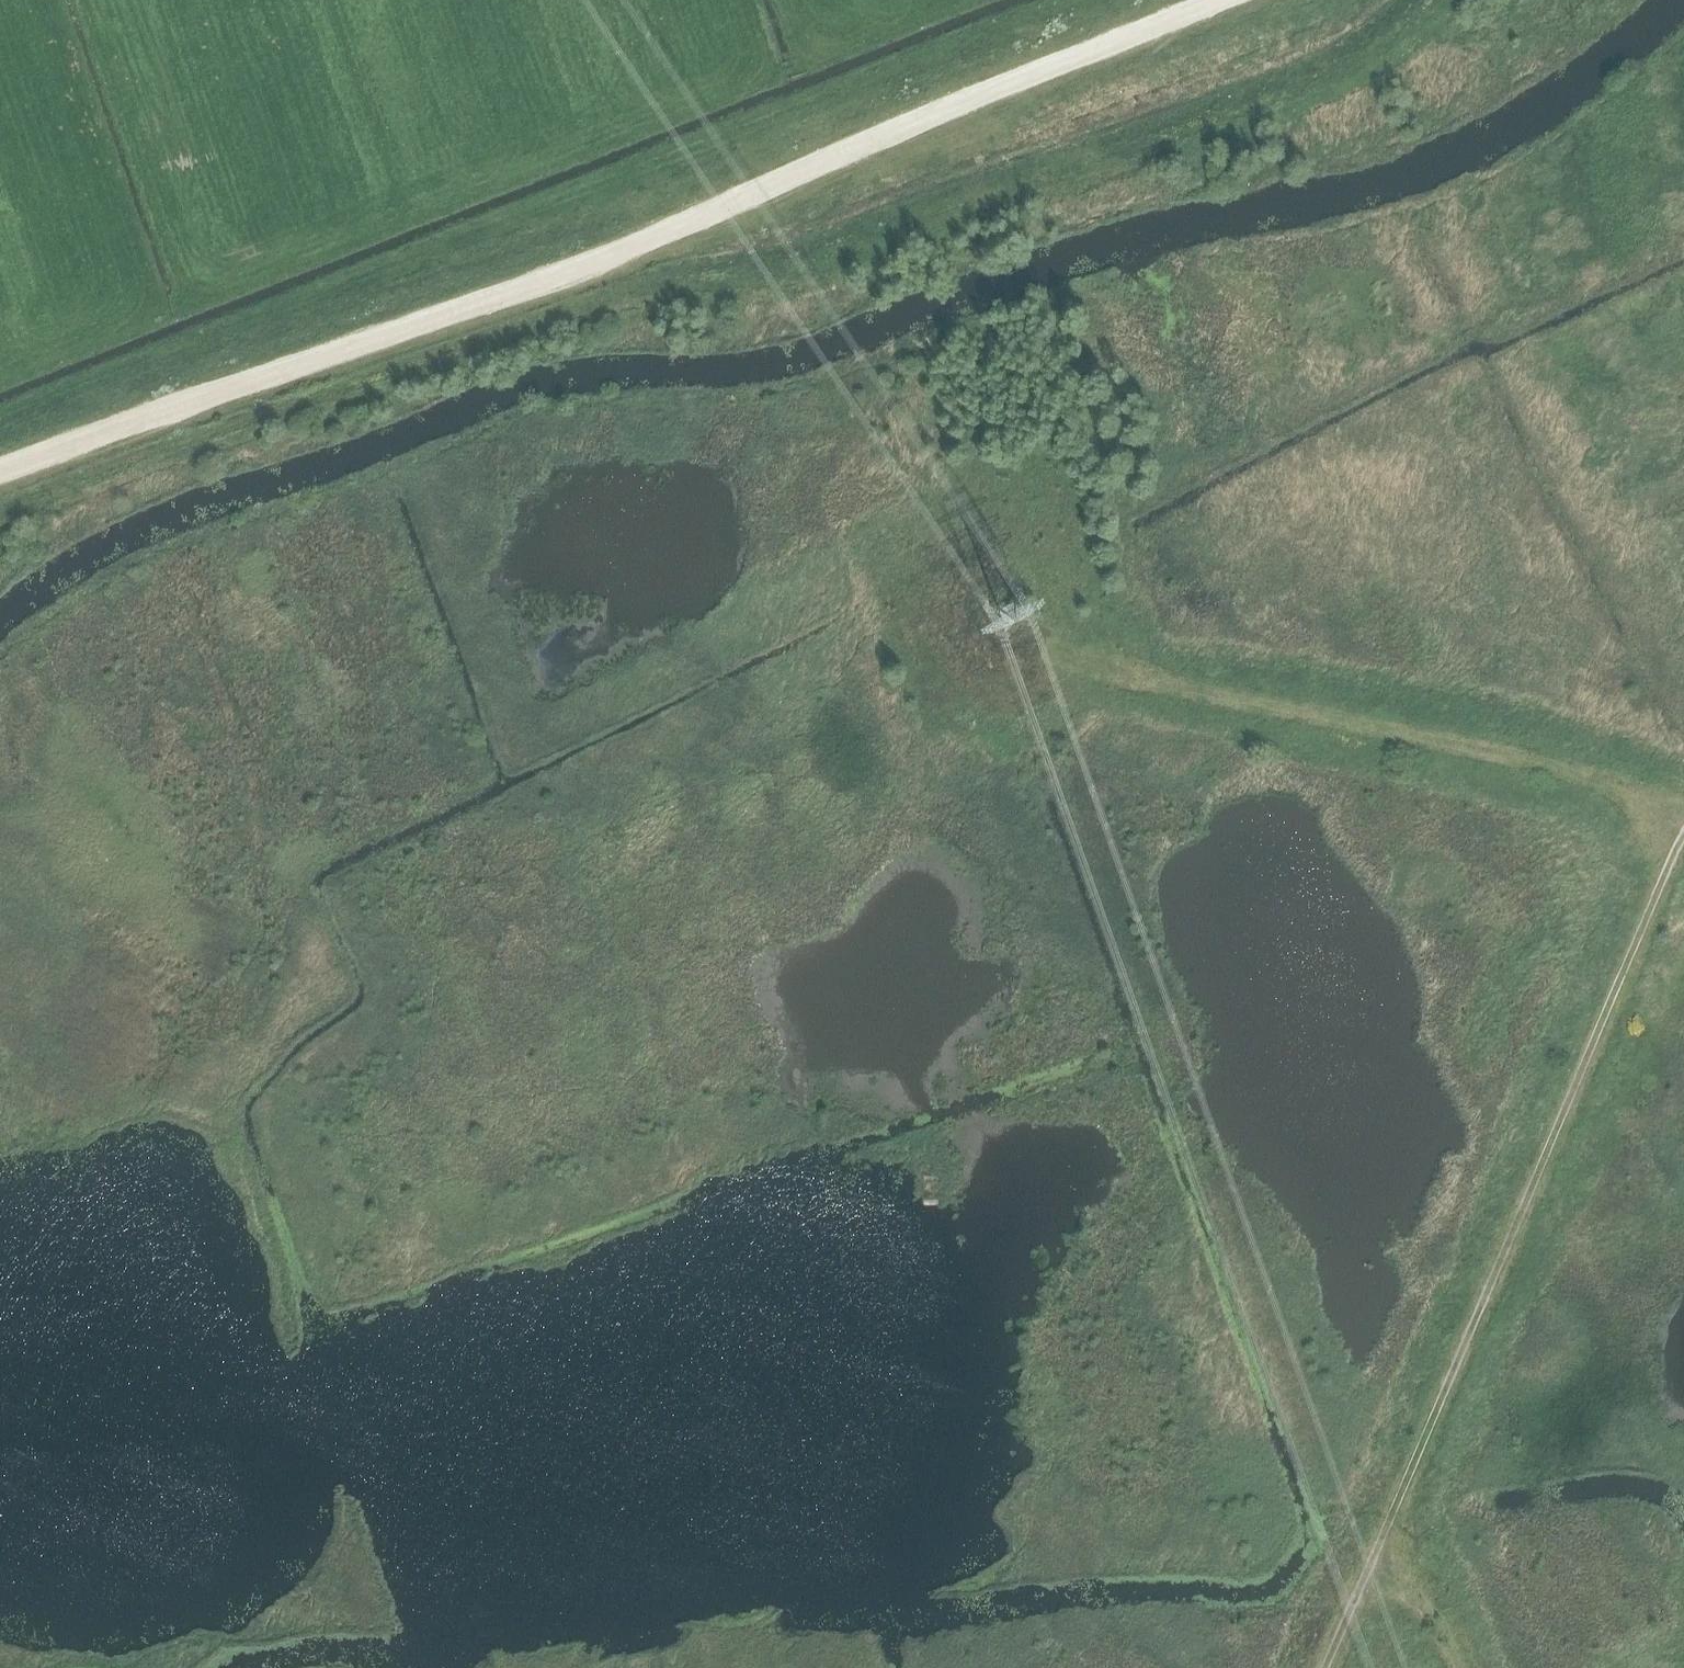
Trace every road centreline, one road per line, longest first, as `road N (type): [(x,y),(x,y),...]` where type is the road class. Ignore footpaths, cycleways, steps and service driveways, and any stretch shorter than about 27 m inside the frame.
road 1 (track): [(1323,1667),(1683,823)]
road 2 (track): [(852,152),(645,246),(0,472)]
road 3 (track): [(852,152),(1224,0)]
road 4 (track): [(1384,1524),(1394,1568),(1429,1609),(1459,1667)]

